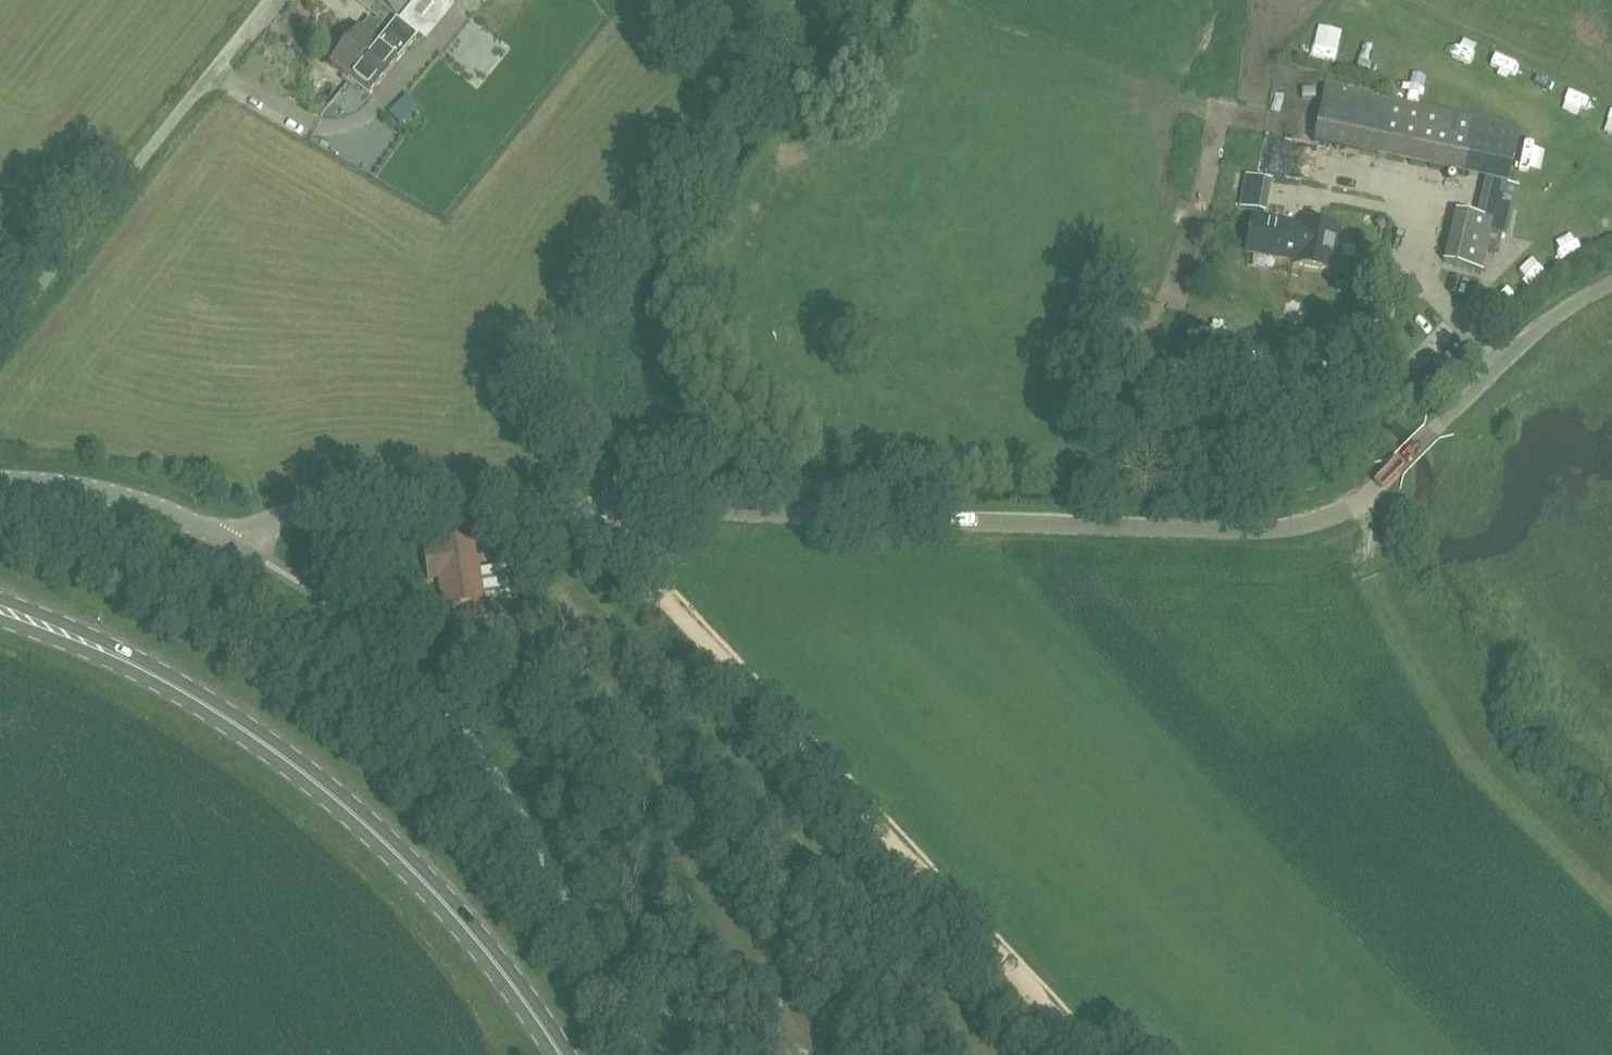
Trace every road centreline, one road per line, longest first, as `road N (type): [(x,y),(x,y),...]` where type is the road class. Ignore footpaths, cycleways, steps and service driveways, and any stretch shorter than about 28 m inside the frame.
road 1 (unclassified): [(585,503),(1241,530),(1299,523),(1356,499),(1529,334),(1611,282)]
road 2 (unclassified): [(1093,1054),(597,526),(585,503)]
road 3 (secondary): [(554,1054),(460,922),(332,795),(189,693),(110,652),(0,610)]
road 4 (unclassified): [(585,503),(334,499),(287,510),(237,542),(74,489),(0,483)]
road 5 (unclassified): [(0,332),(273,0)]

